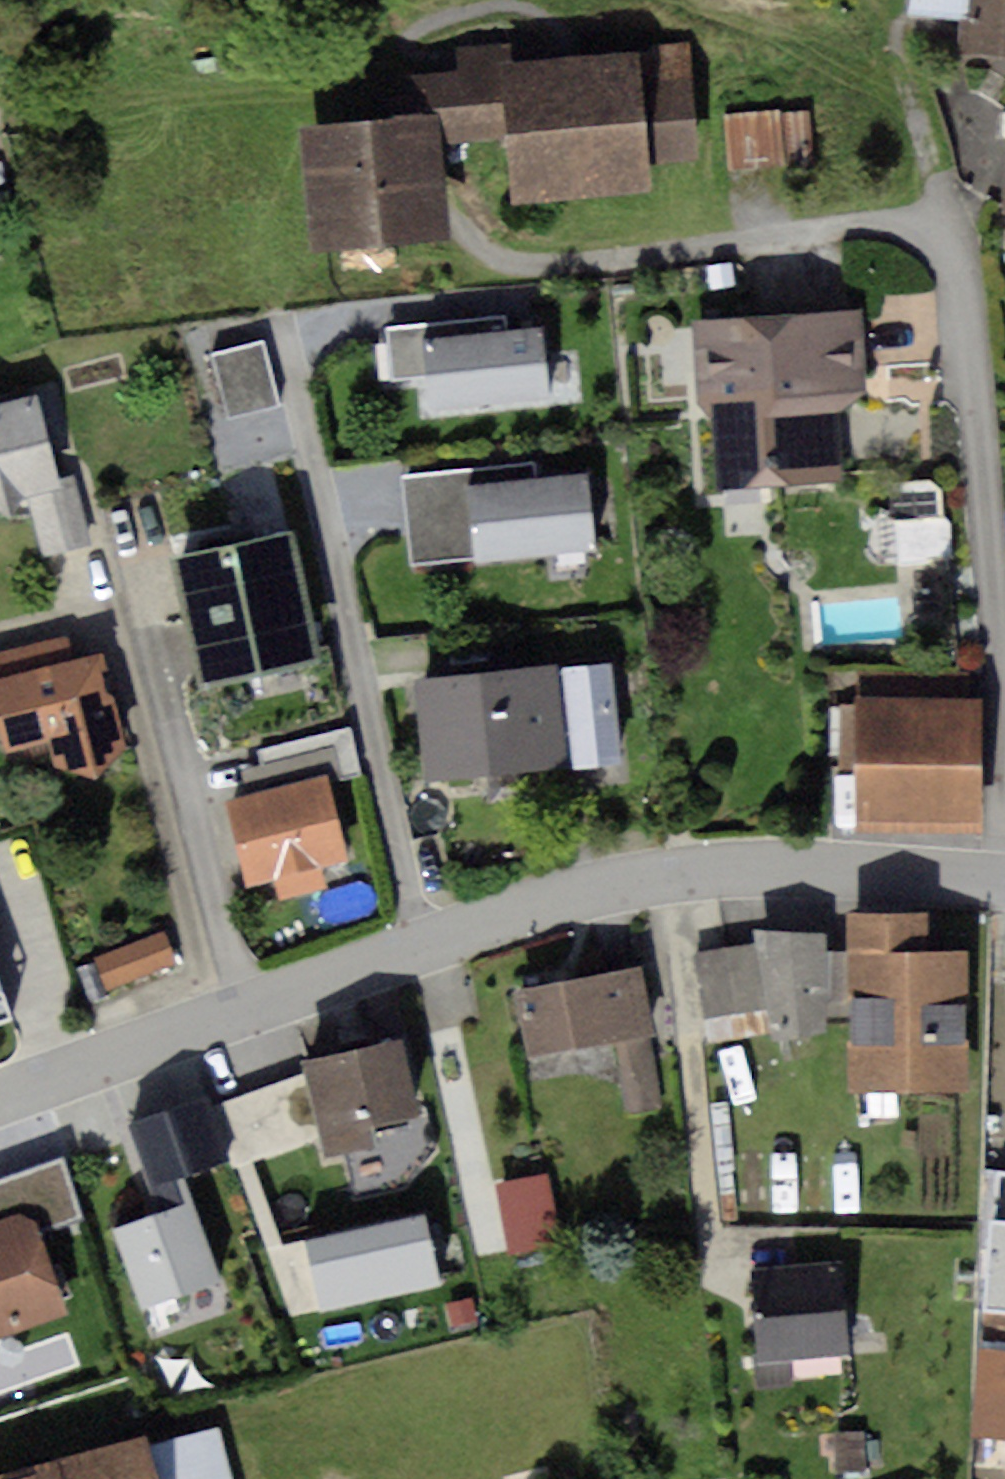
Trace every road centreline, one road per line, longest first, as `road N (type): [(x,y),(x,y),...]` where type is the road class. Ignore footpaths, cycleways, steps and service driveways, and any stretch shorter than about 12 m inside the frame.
road 1 (residential): [(275,323),(416,945)]
road 2 (residential): [(998,881),(1002,679),(966,265)]
road 3 (residential): [(416,945),(553,904),(737,868),(998,881)]
road 4 (residential): [(0,1097),(416,945)]

